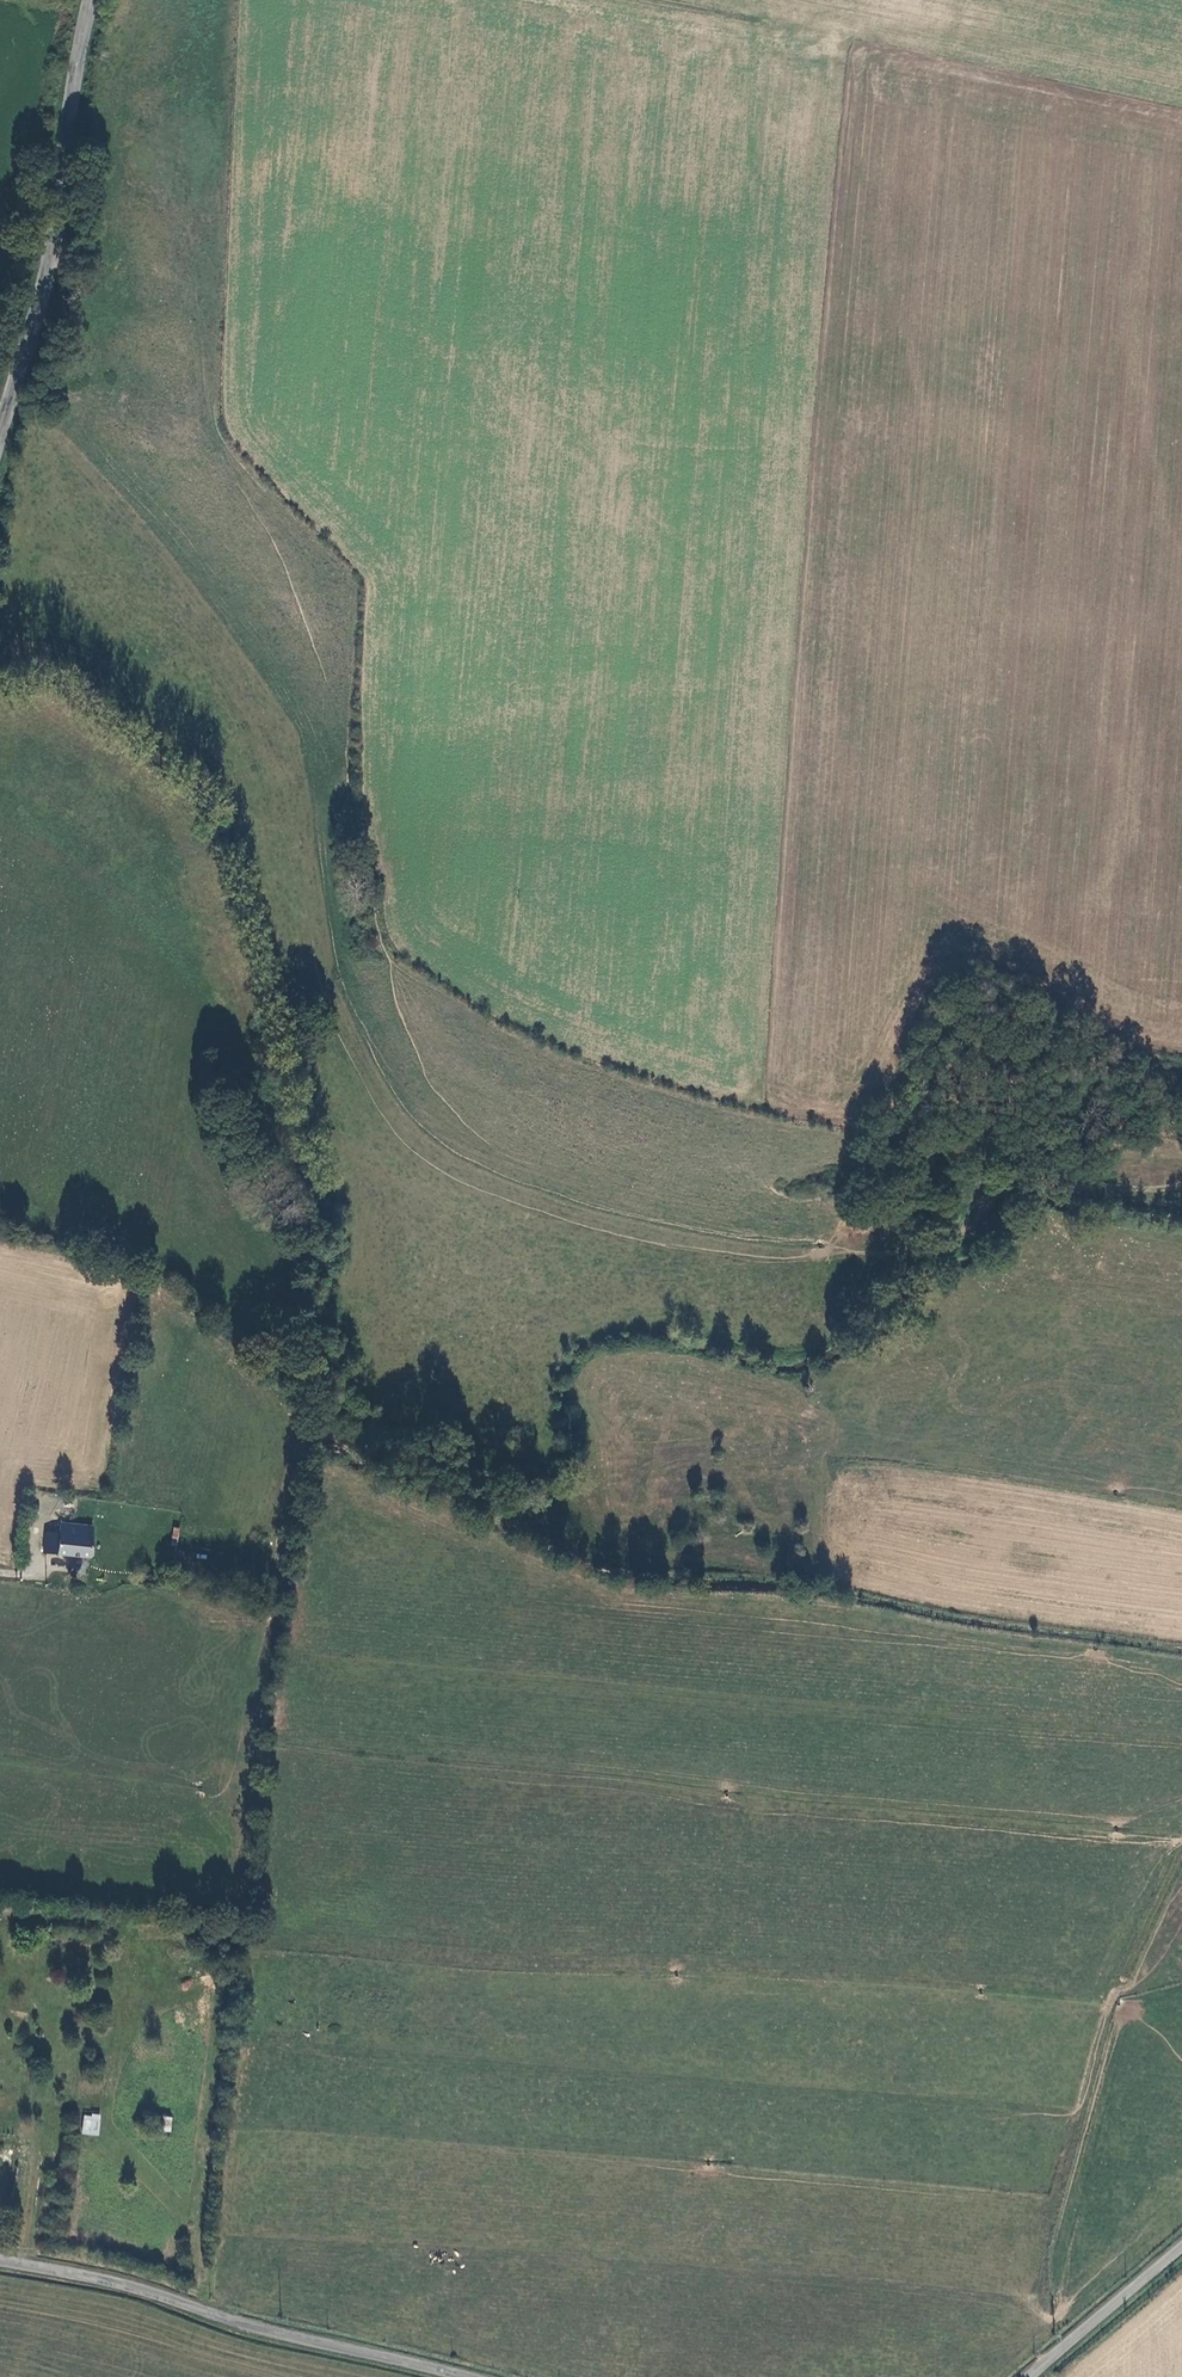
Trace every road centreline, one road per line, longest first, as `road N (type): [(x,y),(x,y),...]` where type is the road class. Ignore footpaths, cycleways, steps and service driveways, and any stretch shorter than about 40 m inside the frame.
road 1 (tertiary): [(0,2260),(126,2285),(273,2333),(463,2376)]
road 2 (tertiary): [(0,433),(49,259),(90,0)]
road 3 (tertiary): [(1030,2376),(1181,2247)]

